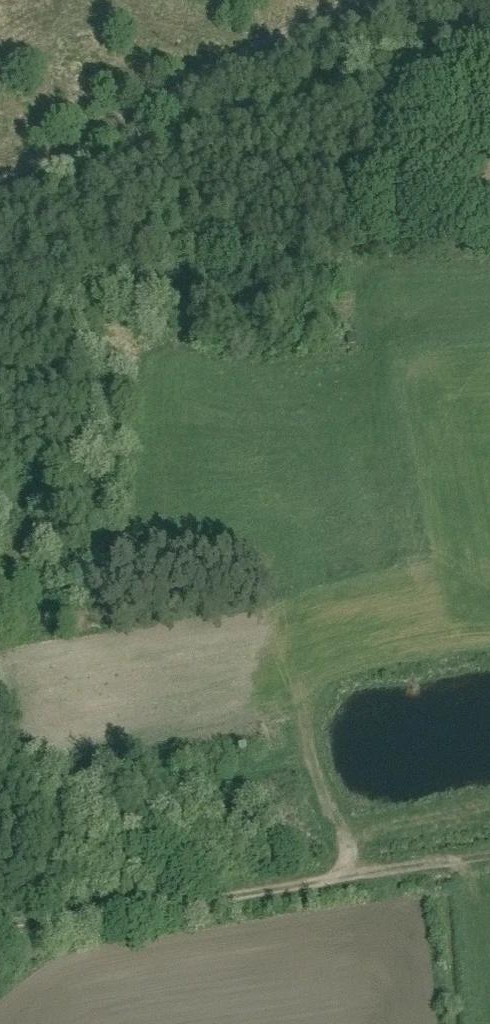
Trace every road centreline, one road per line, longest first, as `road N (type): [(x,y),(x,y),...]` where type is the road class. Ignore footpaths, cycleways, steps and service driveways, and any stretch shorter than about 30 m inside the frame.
road 1 (track): [(381,0),(0,183)]

